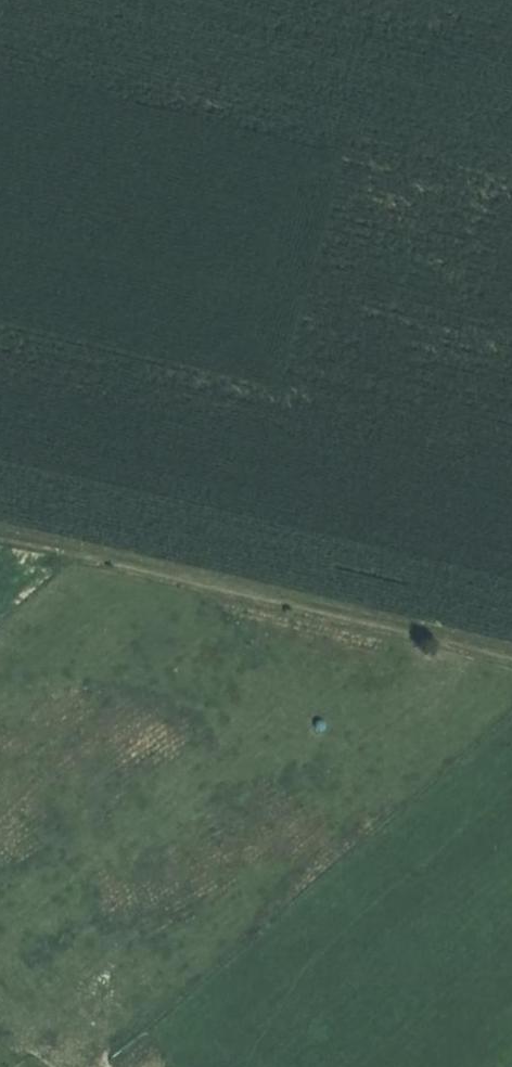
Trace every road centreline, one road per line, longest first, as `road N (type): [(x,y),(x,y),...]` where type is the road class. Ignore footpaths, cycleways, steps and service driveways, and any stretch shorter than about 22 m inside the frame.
road 1 (track): [(0,534),(511,654)]

